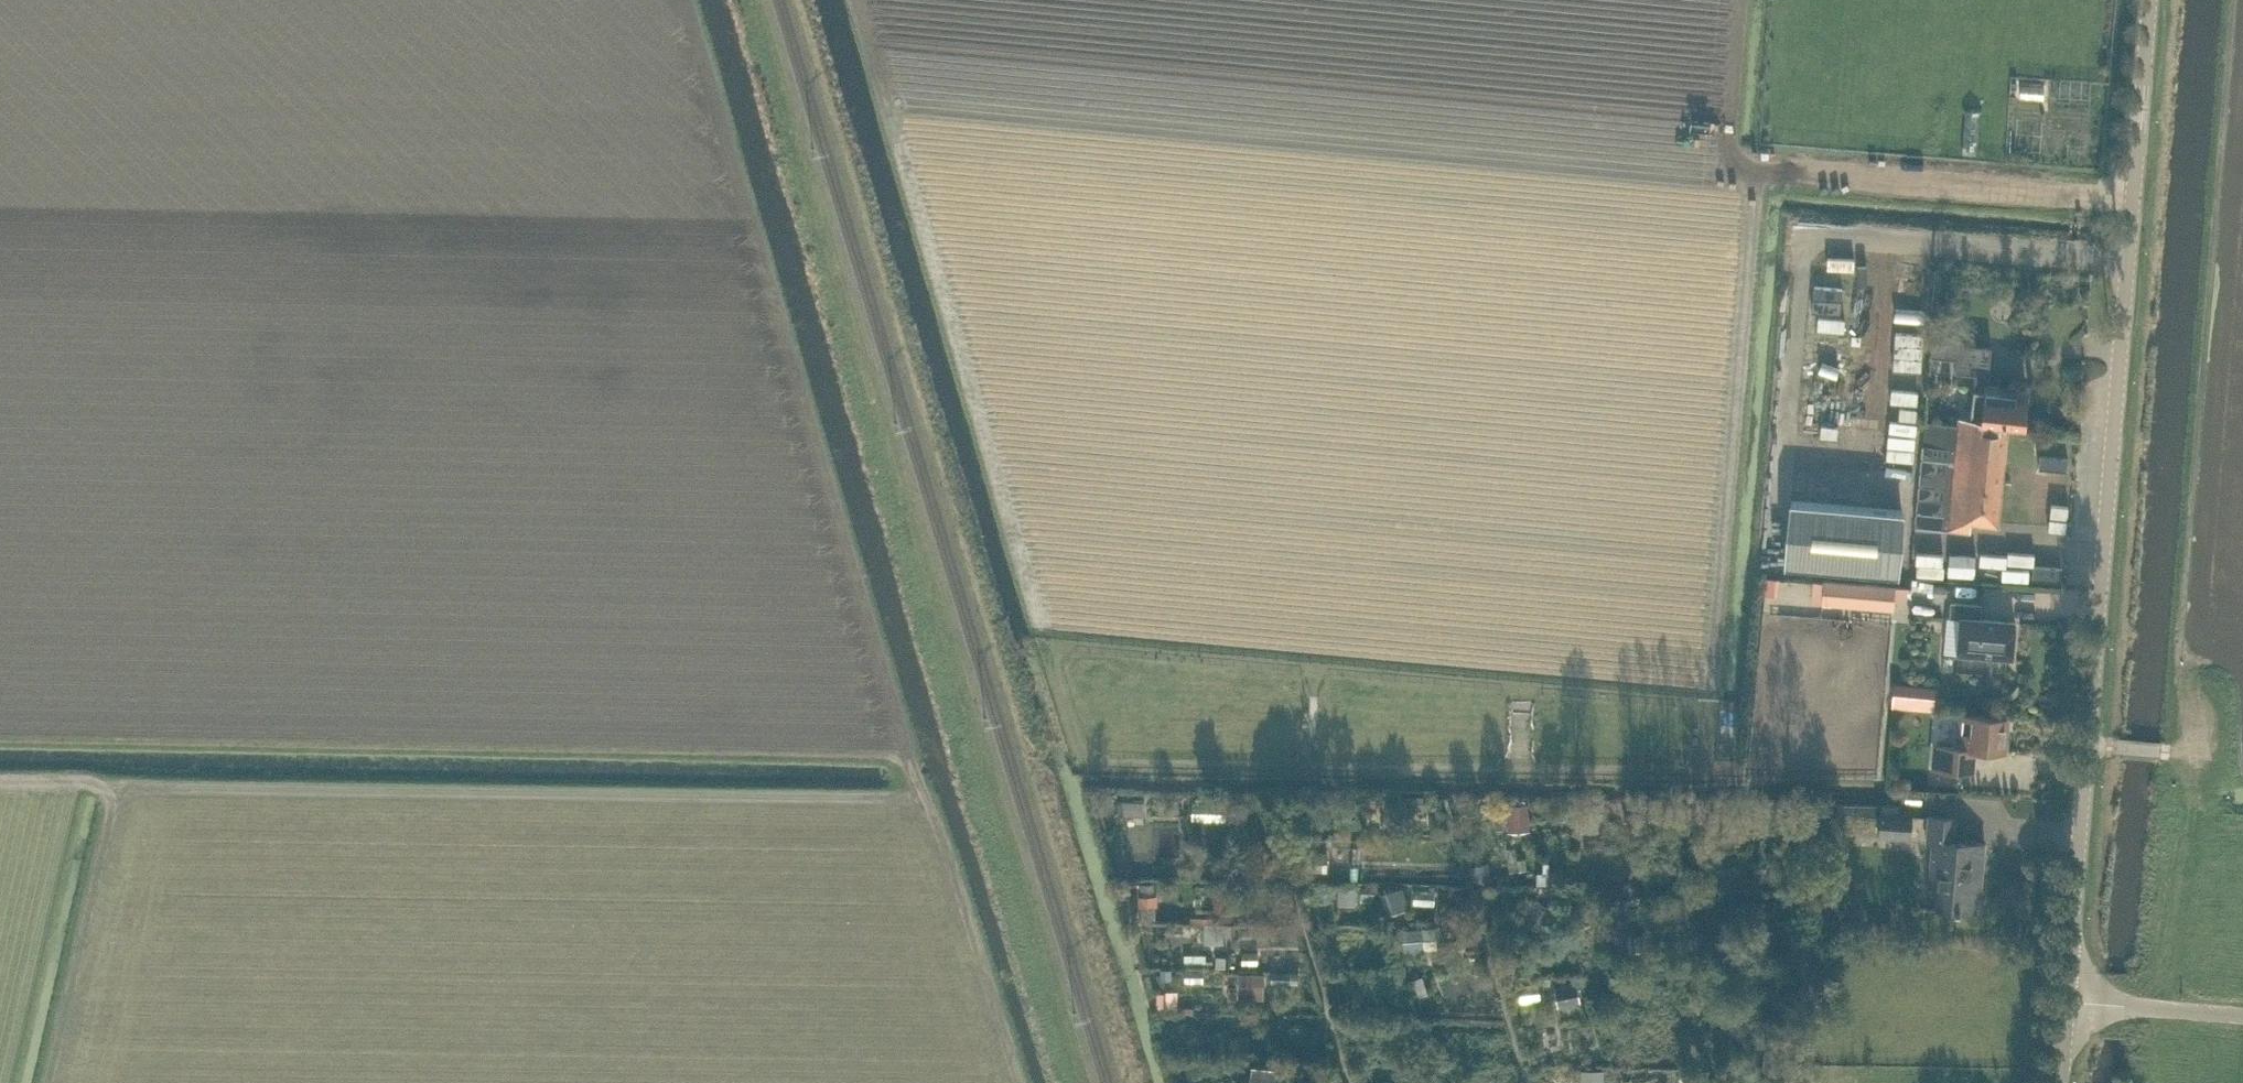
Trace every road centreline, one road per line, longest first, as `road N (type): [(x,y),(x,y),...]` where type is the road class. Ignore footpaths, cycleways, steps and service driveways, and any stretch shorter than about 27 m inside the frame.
road 1 (unclassified): [(2062,1082),(2153,0)]

